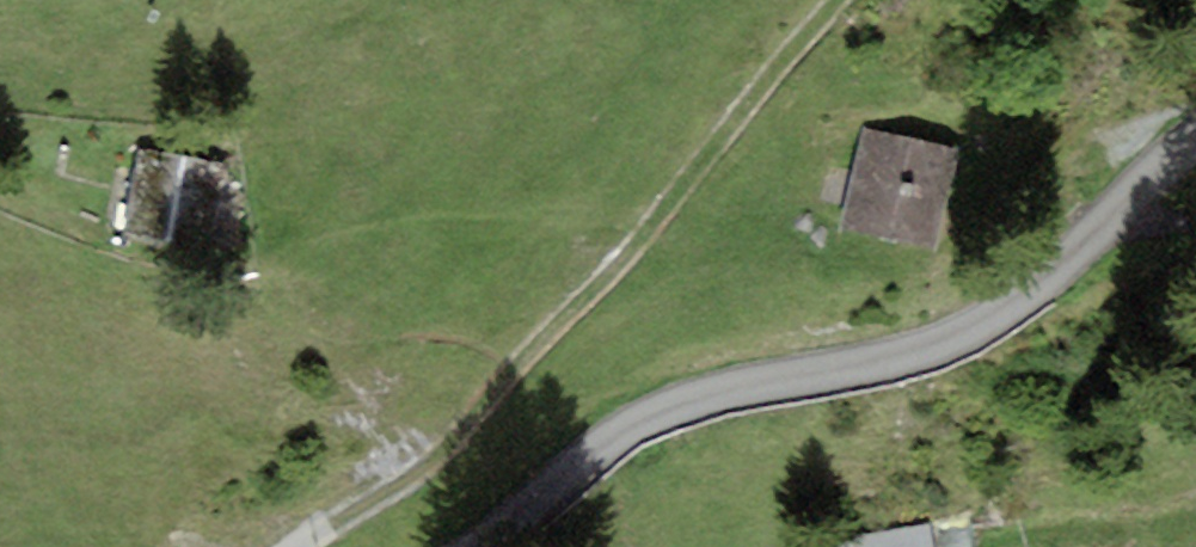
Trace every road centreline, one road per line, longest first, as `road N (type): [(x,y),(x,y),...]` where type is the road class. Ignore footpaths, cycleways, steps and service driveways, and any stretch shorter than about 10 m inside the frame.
road 1 (track): [(485,546),(602,445),(712,393),(896,362),(1037,297),(1195,157)]
road 2 (track): [(302,546),(460,439),(844,0)]

